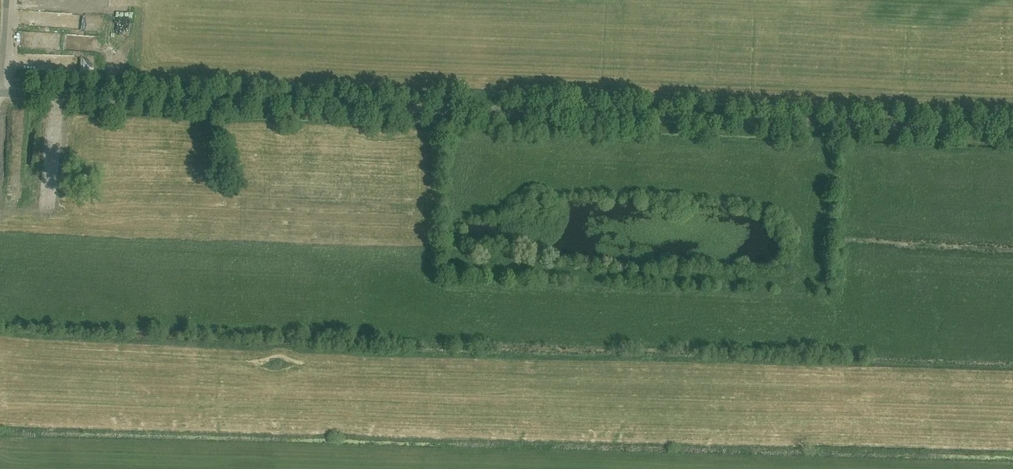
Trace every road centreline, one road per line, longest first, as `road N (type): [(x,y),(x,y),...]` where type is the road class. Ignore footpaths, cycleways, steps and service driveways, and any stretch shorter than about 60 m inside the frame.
road 1 (unclassified): [(0,93),(1012,130)]

